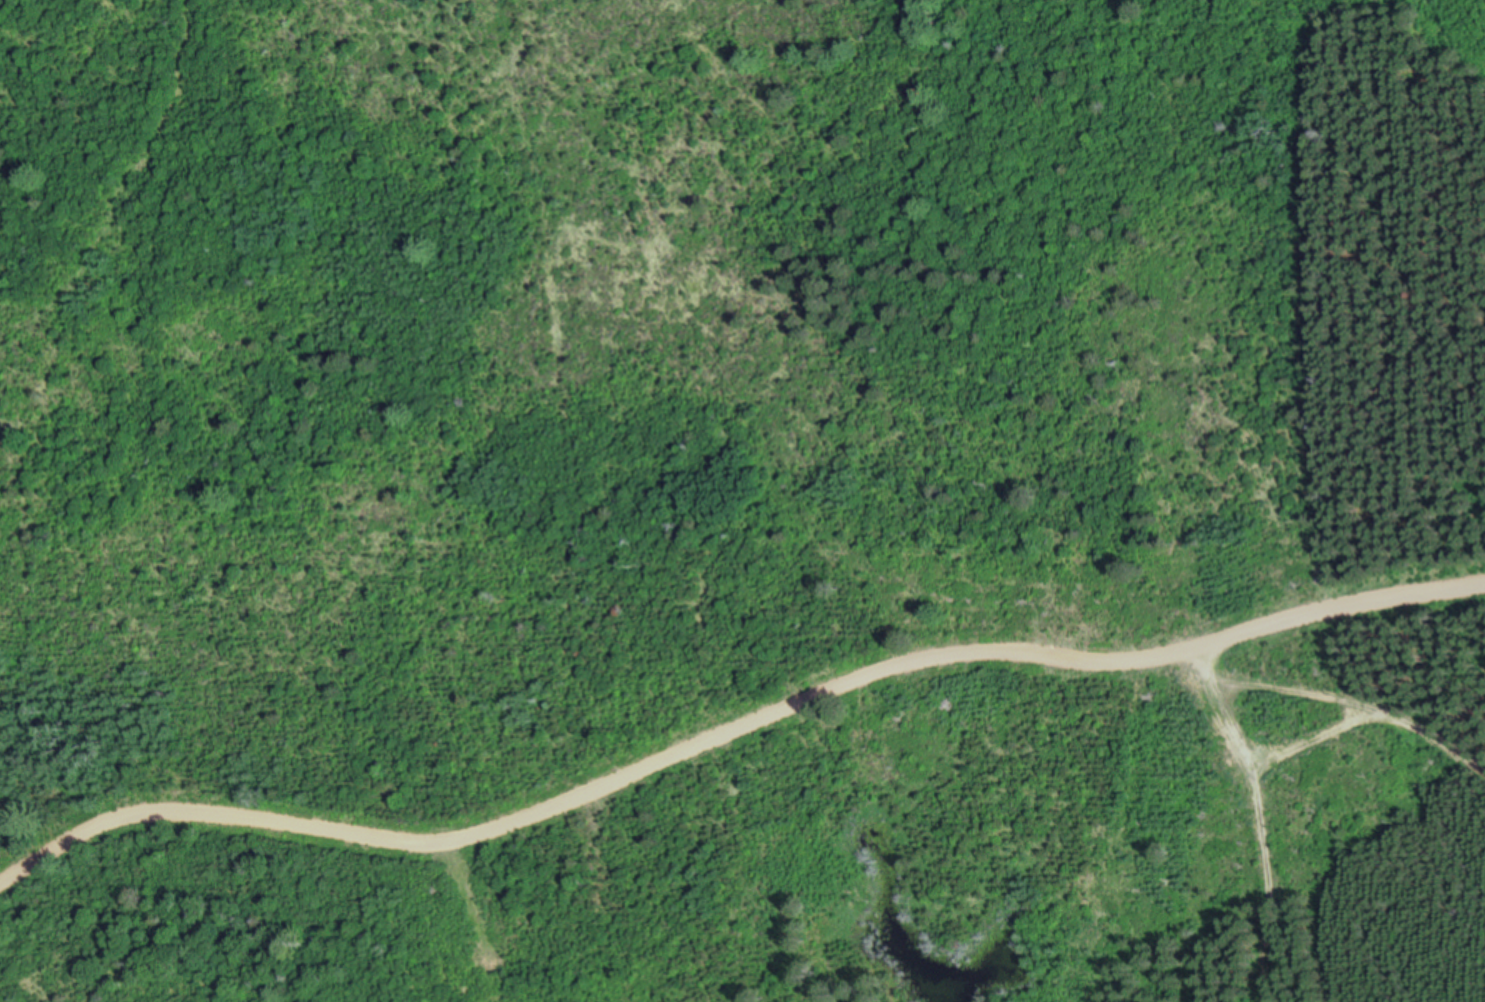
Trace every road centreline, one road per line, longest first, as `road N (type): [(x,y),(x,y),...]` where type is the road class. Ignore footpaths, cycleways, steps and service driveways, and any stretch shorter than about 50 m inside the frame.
road 1 (residential): [(0,887),(89,830),(132,820),(280,827),(417,853),(468,849),(891,676),(1014,659),(1151,670),(1396,601),(1484,596)]

